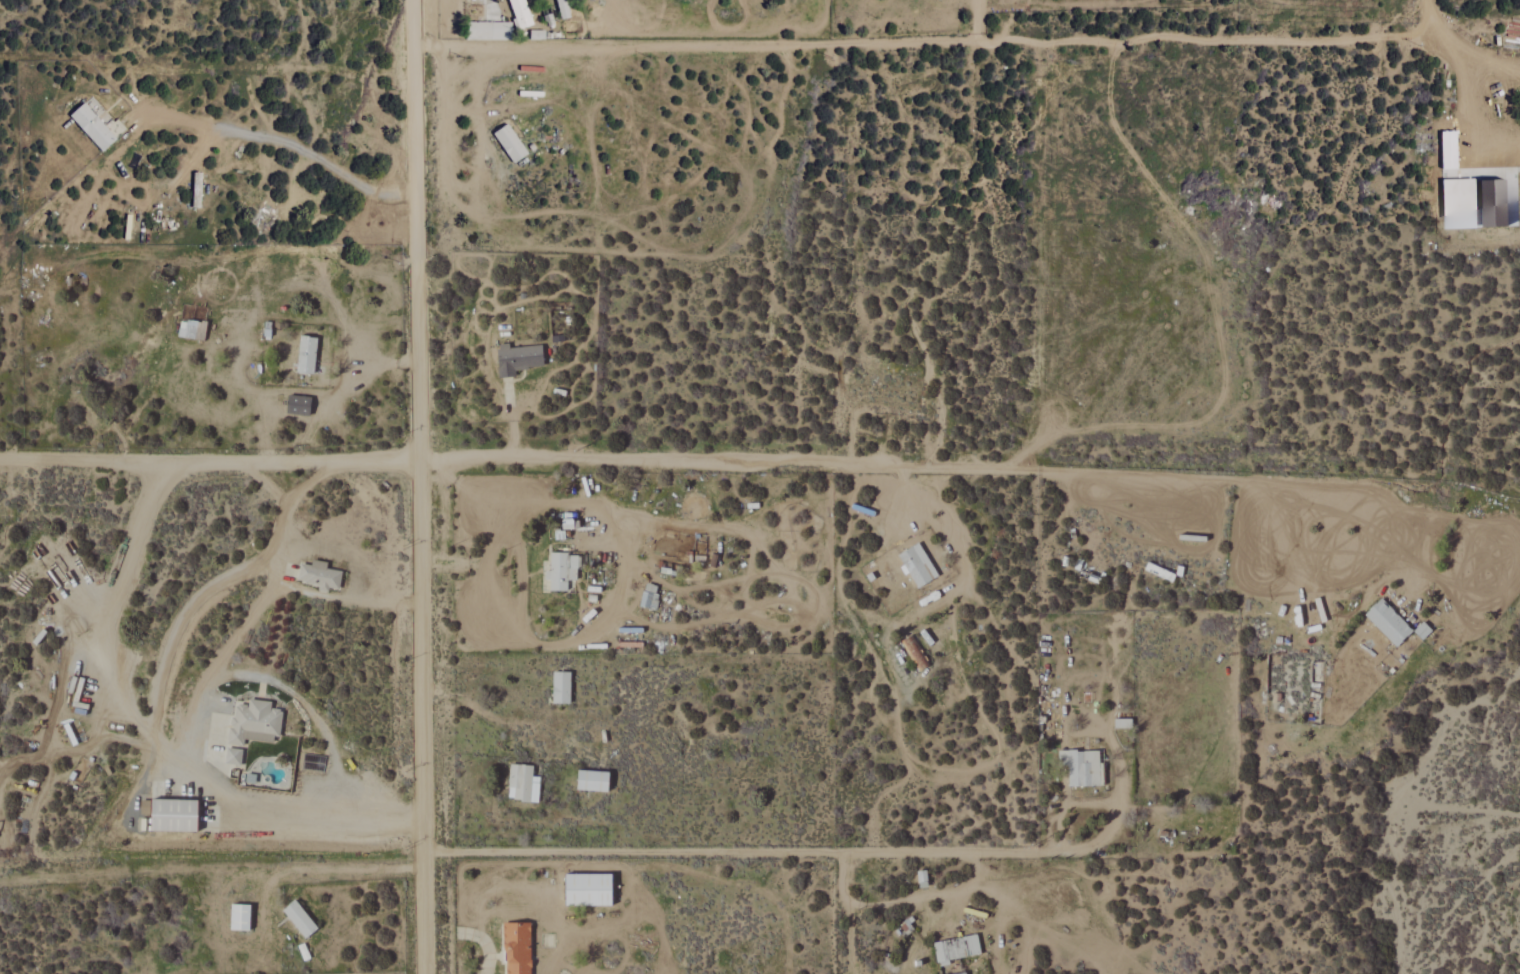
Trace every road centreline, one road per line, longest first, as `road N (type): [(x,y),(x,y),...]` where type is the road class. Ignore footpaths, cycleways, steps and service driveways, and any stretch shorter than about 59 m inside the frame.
road 1 (residential): [(413,43),(678,47),(1149,36),(1339,42),(1429,35)]
road 2 (residential): [(425,853),(1082,852)]
road 3 (residential): [(422,457),(1031,469)]
road 4 (track): [(423,817),(261,802),(221,790),(199,768),(191,744),(216,678),(275,678),(310,708),(337,756),(342,809)]
road 5 (track): [(422,562),(484,564),(495,508),(596,504),(618,541),(618,601),(591,641),(534,643),(501,617),(484,564)]
road 6 (residential): [(425,973),(422,457)]
road 7 (residential): [(422,457),(412,0)]
road 8 (residential): [(0,461),(422,457)]
road 9 (track): [(1031,469),(1283,487),(1324,498),(1378,531)]
road 10 (track): [(142,731),(185,612),(268,559),(301,495),(339,457)]
road 11 (track): [(478,47),(476,174),(455,187),(443,174),(437,46)]
road 12 (residential): [(415,195),(372,191),(299,146),(145,110)]
road 13 (track): [(167,463),(104,609),(106,651),(132,717)]
road 14 (track): [(425,867),(284,872),(267,885),(269,939)]
road 15 (track): [(1115,805),(1119,777),(1110,741),(1097,727),(1078,716),(1063,728),(1074,735),(1097,727)]
road 16 (track): [(1051,852),(1067,805),(1115,805),(1111,825),(1082,852)]
road 17 (track): [(847,902),(874,907),(993,884)]
road 18 (track): [(1467,60),(1467,103),(1479,143),(1519,145)]
road 19 (track): [(846,850),(848,973)]

